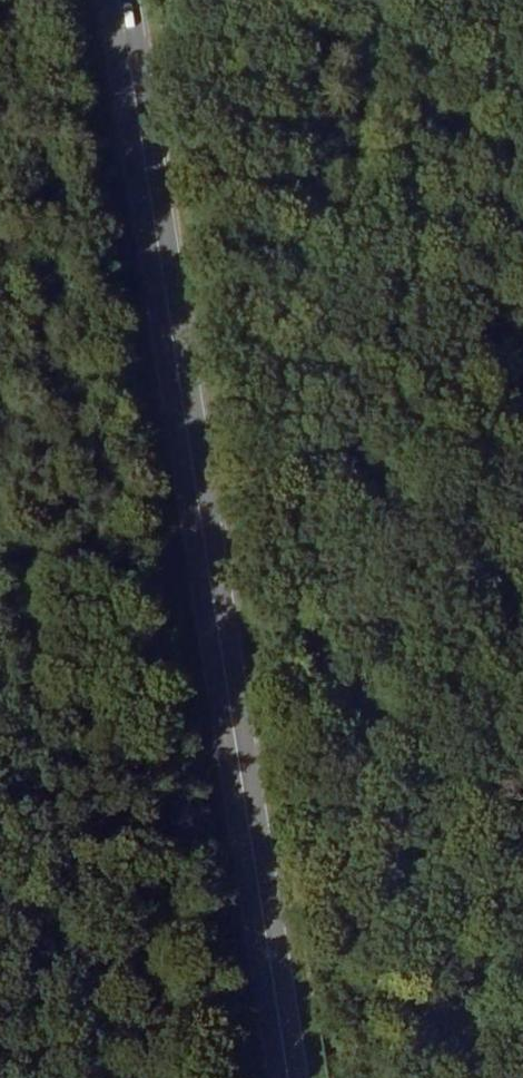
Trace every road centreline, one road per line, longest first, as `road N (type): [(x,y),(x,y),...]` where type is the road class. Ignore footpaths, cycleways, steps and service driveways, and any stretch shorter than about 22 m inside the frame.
road 1 (primary): [(293,1077),(122,0)]
road 2 (track): [(484,0),(436,89),(495,581),(522,747)]
road 3 (track): [(206,537),(0,572)]

